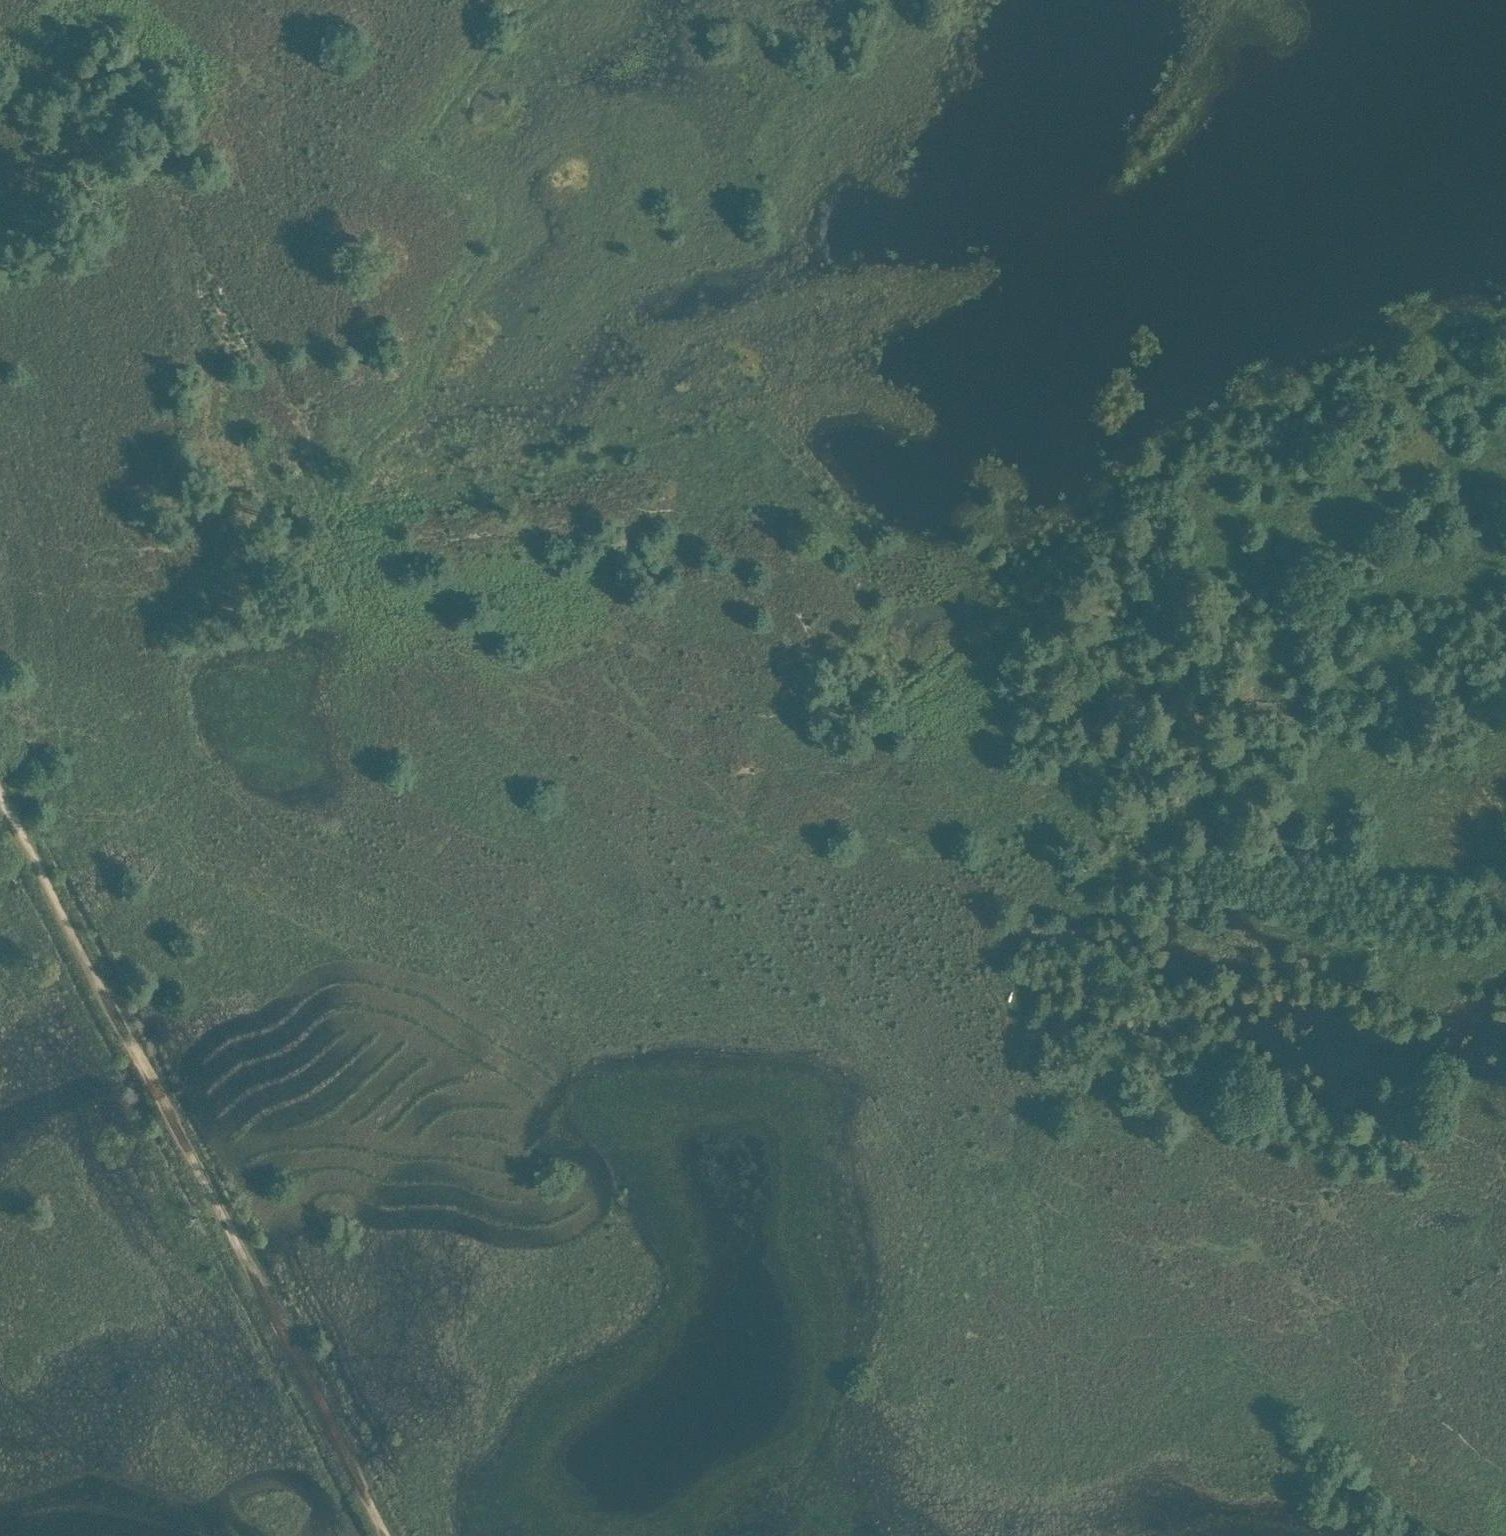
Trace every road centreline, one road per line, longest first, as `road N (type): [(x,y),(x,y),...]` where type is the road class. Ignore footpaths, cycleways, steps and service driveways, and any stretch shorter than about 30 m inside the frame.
road 1 (track): [(0,799),(385,1535)]

